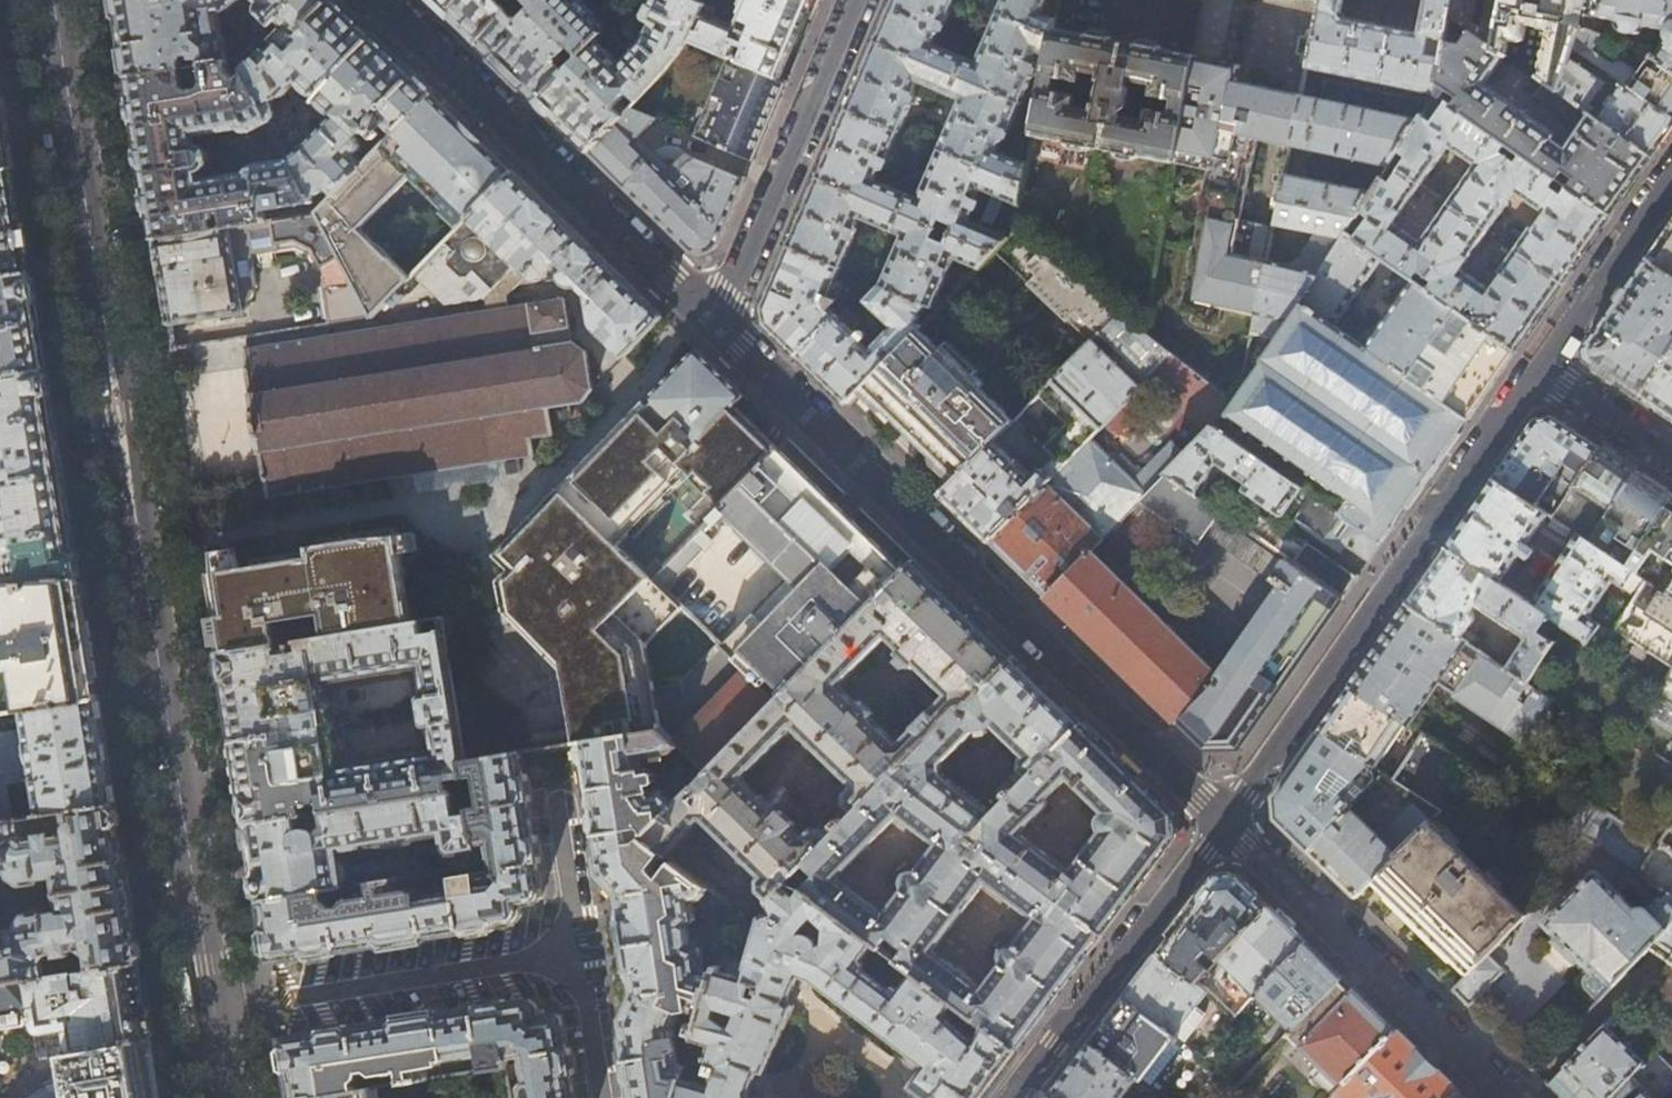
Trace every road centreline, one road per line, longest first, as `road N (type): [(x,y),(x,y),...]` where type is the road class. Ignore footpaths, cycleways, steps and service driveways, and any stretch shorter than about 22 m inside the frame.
road 1 (tertiary): [(227,1097),(54,0)]
road 2 (residential): [(719,329),(1229,823)]
road 3 (residential): [(1535,367),(1229,823)]
road 4 (residential): [(383,0),(719,329)]
road 5 (residential): [(1229,823),(1513,1097)]
road 6 (residential): [(719,329),(857,0)]
road 7 (residential): [(1229,823),(1015,1097)]
road 8 (residential): [(1671,170),(1535,367)]
road 9 (residential): [(1671,457),(1535,367)]

